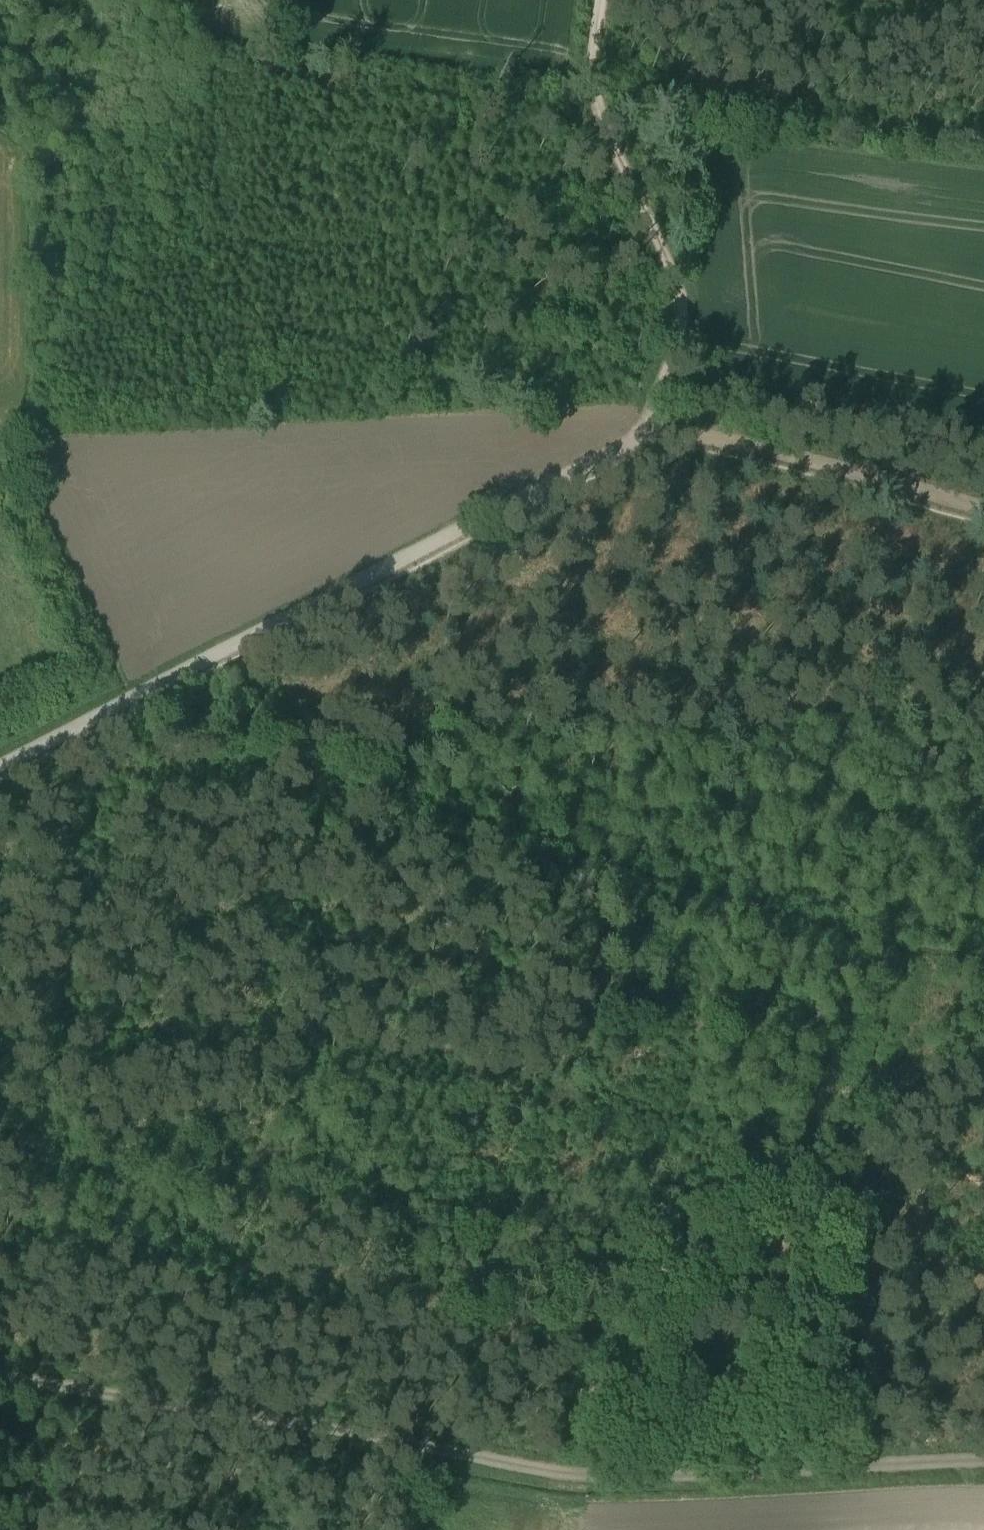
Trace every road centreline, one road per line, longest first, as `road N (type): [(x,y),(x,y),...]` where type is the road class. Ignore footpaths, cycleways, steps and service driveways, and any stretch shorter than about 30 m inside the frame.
road 1 (track): [(0,1375),(615,1485),(684,1488),(808,1470),(983,1465)]
road 2 (track): [(653,435),(0,768)]
road 3 (track): [(606,0),(593,87),(604,134),(685,308),(653,435)]
road 4 (track): [(653,435),(693,433),(983,512)]

